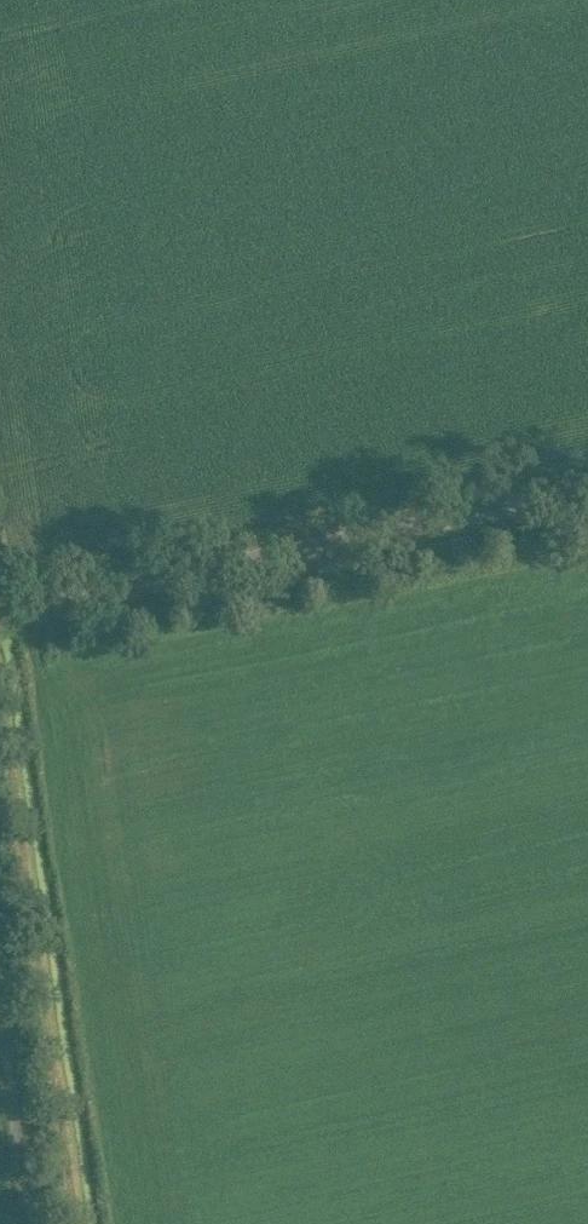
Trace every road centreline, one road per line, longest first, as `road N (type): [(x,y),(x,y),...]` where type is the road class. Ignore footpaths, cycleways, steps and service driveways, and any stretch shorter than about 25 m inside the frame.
road 1 (unclassified): [(587,494),(0,614)]
road 2 (track): [(0,1002),(33,1223)]

